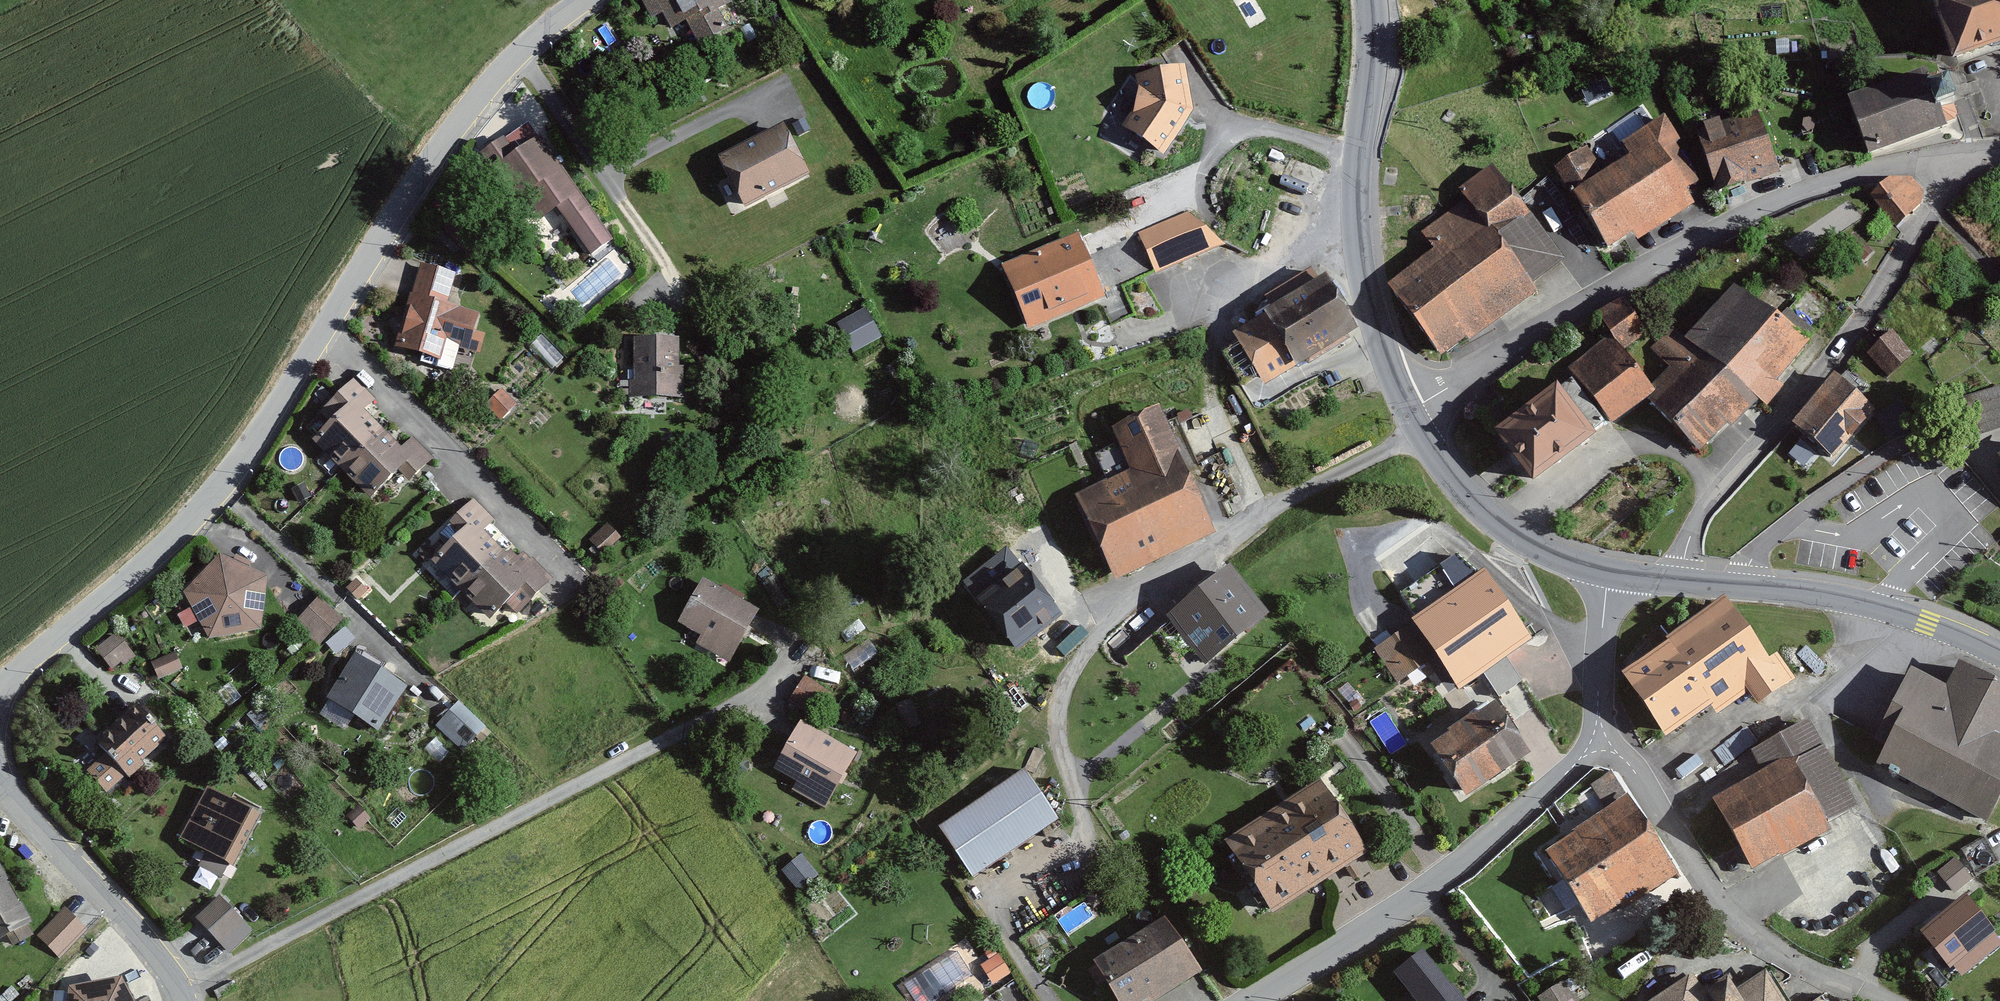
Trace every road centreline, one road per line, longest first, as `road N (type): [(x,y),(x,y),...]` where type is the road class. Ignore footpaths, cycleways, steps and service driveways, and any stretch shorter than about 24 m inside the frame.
road 1 (residential): [(1416,423),(1629,279),(1776,200),(1907,163),(1974,153)]
road 2 (residential): [(1252,1000),(1445,875),(1601,741),(1609,570)]
road 3 (residential): [(1680,580),(1705,507),(1829,361),(1974,153)]
road 4 (residential): [(0,693),(187,522),(254,439),(324,329)]
road 5 (secondary): [(1416,423),(1382,341),(1361,247),(1359,156),(1372,0)]
road 6 (residential): [(324,329),(480,94),(582,0)]
road 7 (track): [(1601,741),(1631,767),(1737,928),(1890,1000)]
road 8 (residential): [(324,329),(566,567)]
road 9 (residential): [(1909,615),(1650,797)]
road 10 (residential): [(184,1000),(153,950),(0,780)]
road 11 (secondary): [(1609,570),(1501,525),(1466,493),(1416,423)]
road 12 (secondary): [(1909,615),(1680,580)]
road 13 (unclassified): [(1076,787),(1093,765),(1207,675)]

